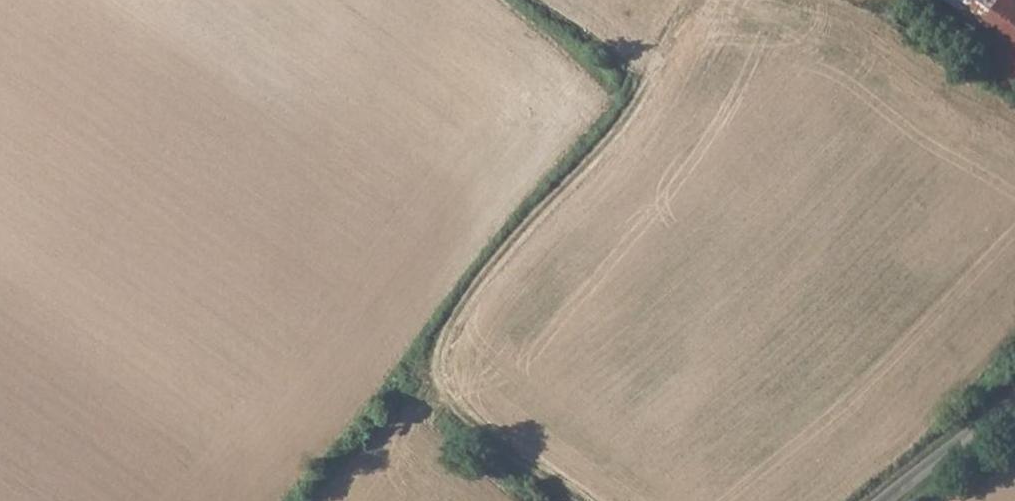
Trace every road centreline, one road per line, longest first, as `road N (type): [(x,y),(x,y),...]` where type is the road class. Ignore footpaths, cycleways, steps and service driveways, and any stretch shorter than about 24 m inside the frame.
road 1 (unclassified): [(894,500),(1014,401)]

